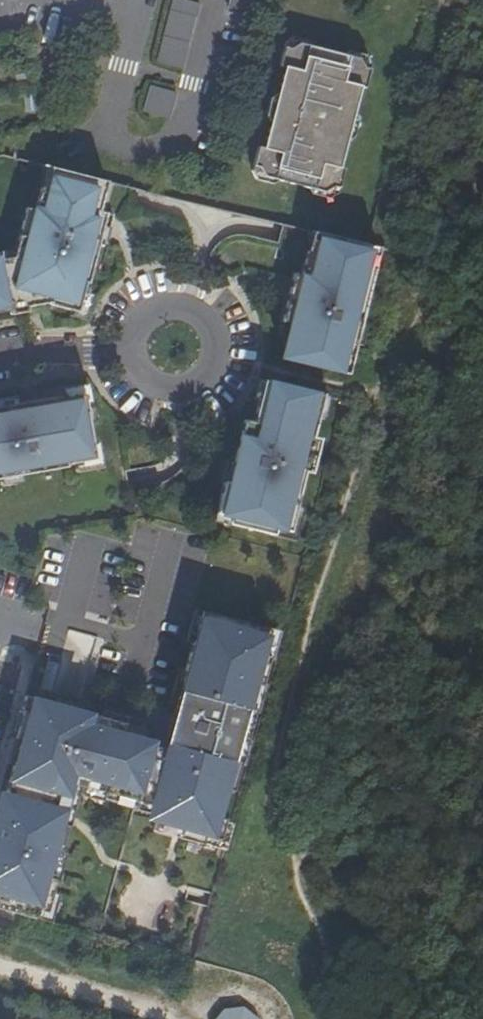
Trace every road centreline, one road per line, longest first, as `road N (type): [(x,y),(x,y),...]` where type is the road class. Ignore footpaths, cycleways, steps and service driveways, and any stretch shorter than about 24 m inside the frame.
road 1 (residential): [(126,351),(138,377),(177,391),(202,379),(217,340),(194,306),(166,301),(140,312),(127,337)]
road 2 (residential): [(126,351),(0,358)]
road 3 (residential): [(142,0),(110,122)]

